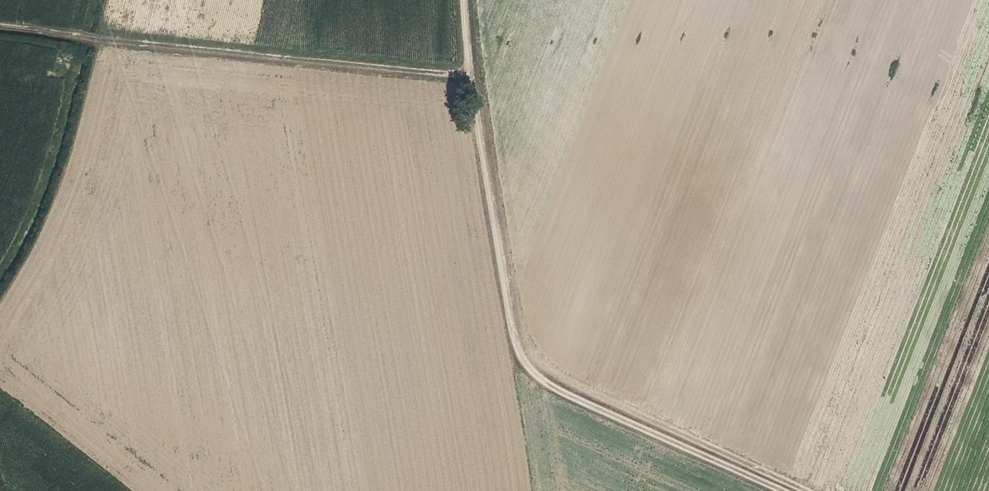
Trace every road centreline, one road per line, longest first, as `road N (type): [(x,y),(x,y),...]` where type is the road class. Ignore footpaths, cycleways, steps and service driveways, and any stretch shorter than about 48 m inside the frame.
road 1 (track): [(774,490),(541,381),(519,357),(472,79),(467,0)]
road 2 (track): [(0,31),(472,79)]
road 3 (track): [(533,490),(519,357)]

